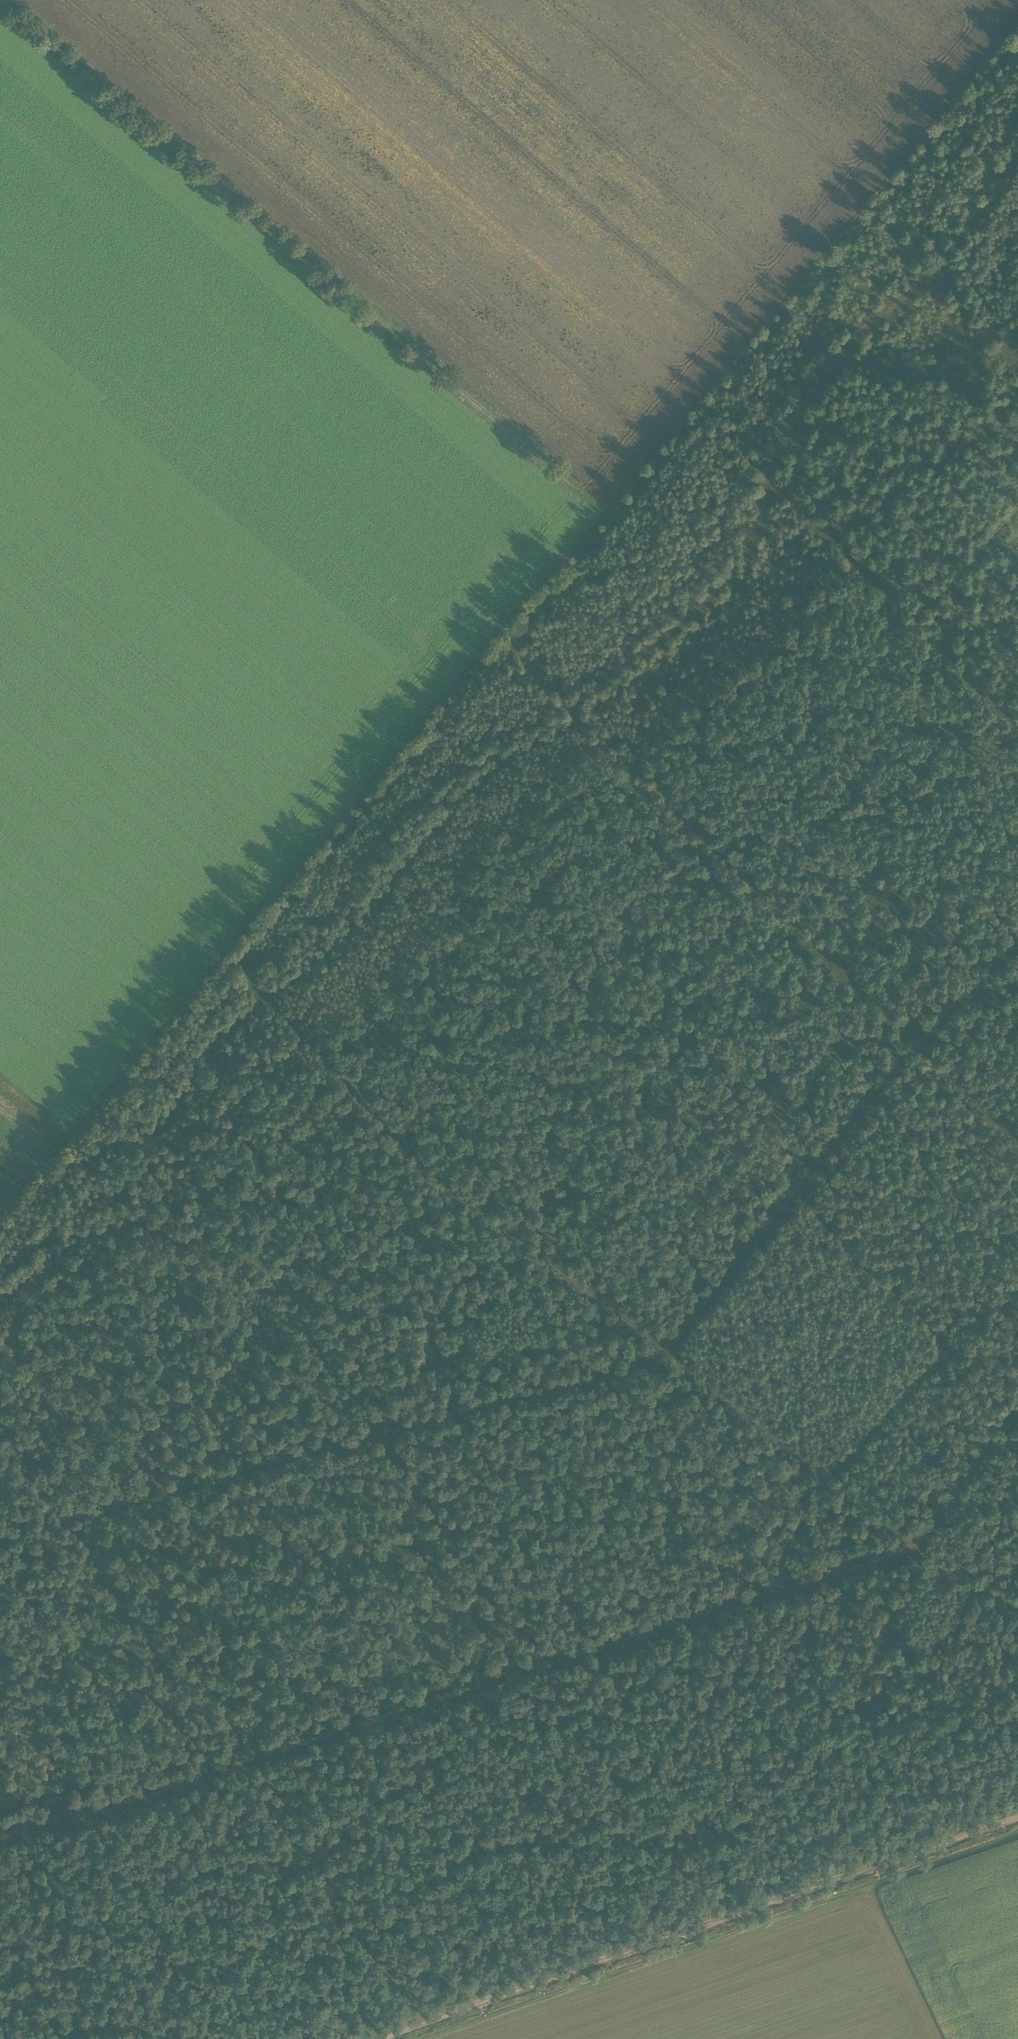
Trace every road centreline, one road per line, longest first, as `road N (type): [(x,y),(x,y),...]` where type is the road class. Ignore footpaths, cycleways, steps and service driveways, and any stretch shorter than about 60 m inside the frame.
road 1 (track): [(0,1536),(662,1354),(731,1258),(1017,937)]
road 2 (track): [(1017,1405),(912,1545),(0,1837)]
road 3 (track): [(1017,1818),(419,2020)]
road 4 (track): [(0,1908),(102,2038)]

